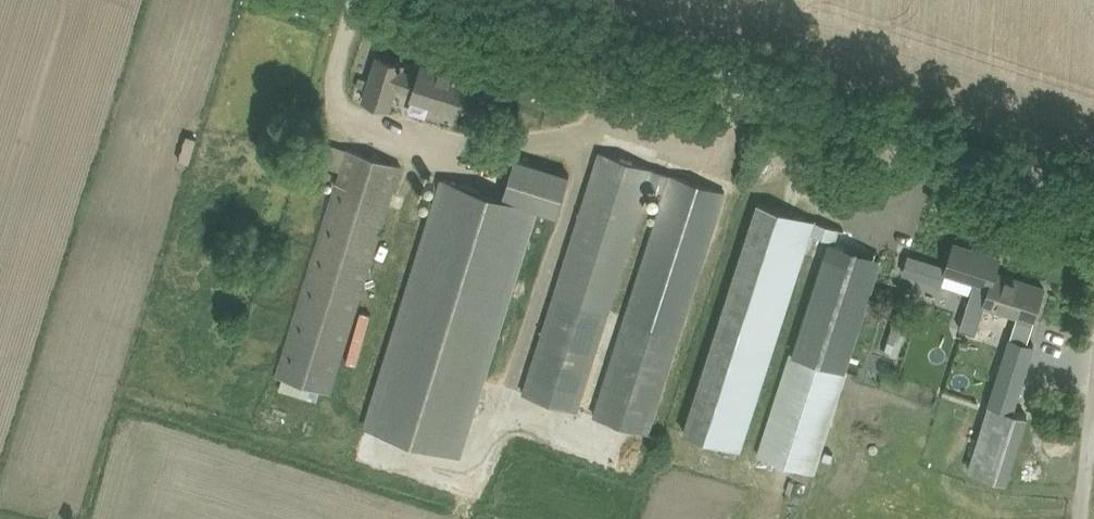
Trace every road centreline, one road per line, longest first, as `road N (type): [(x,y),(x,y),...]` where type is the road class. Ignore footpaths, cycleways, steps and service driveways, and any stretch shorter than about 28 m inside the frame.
road 1 (unclassified): [(1093,200),(477,0)]

